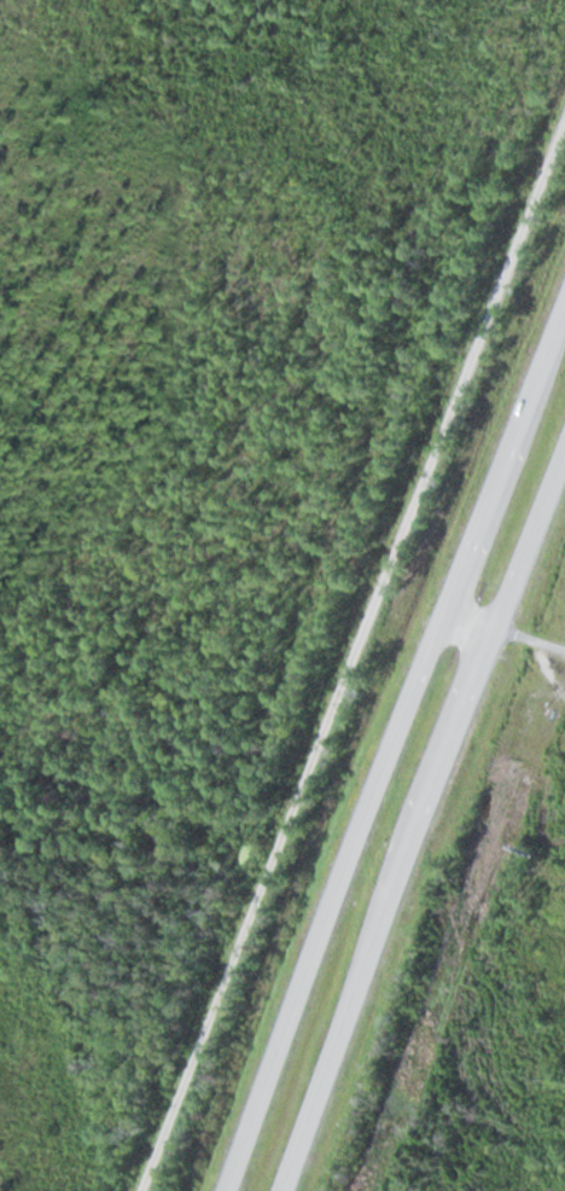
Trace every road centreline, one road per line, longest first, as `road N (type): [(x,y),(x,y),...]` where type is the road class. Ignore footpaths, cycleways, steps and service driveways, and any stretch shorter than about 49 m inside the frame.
road 1 (trunk): [(564,328),(231,1190)]
road 2 (trunk): [(295,1190),(564,466)]

